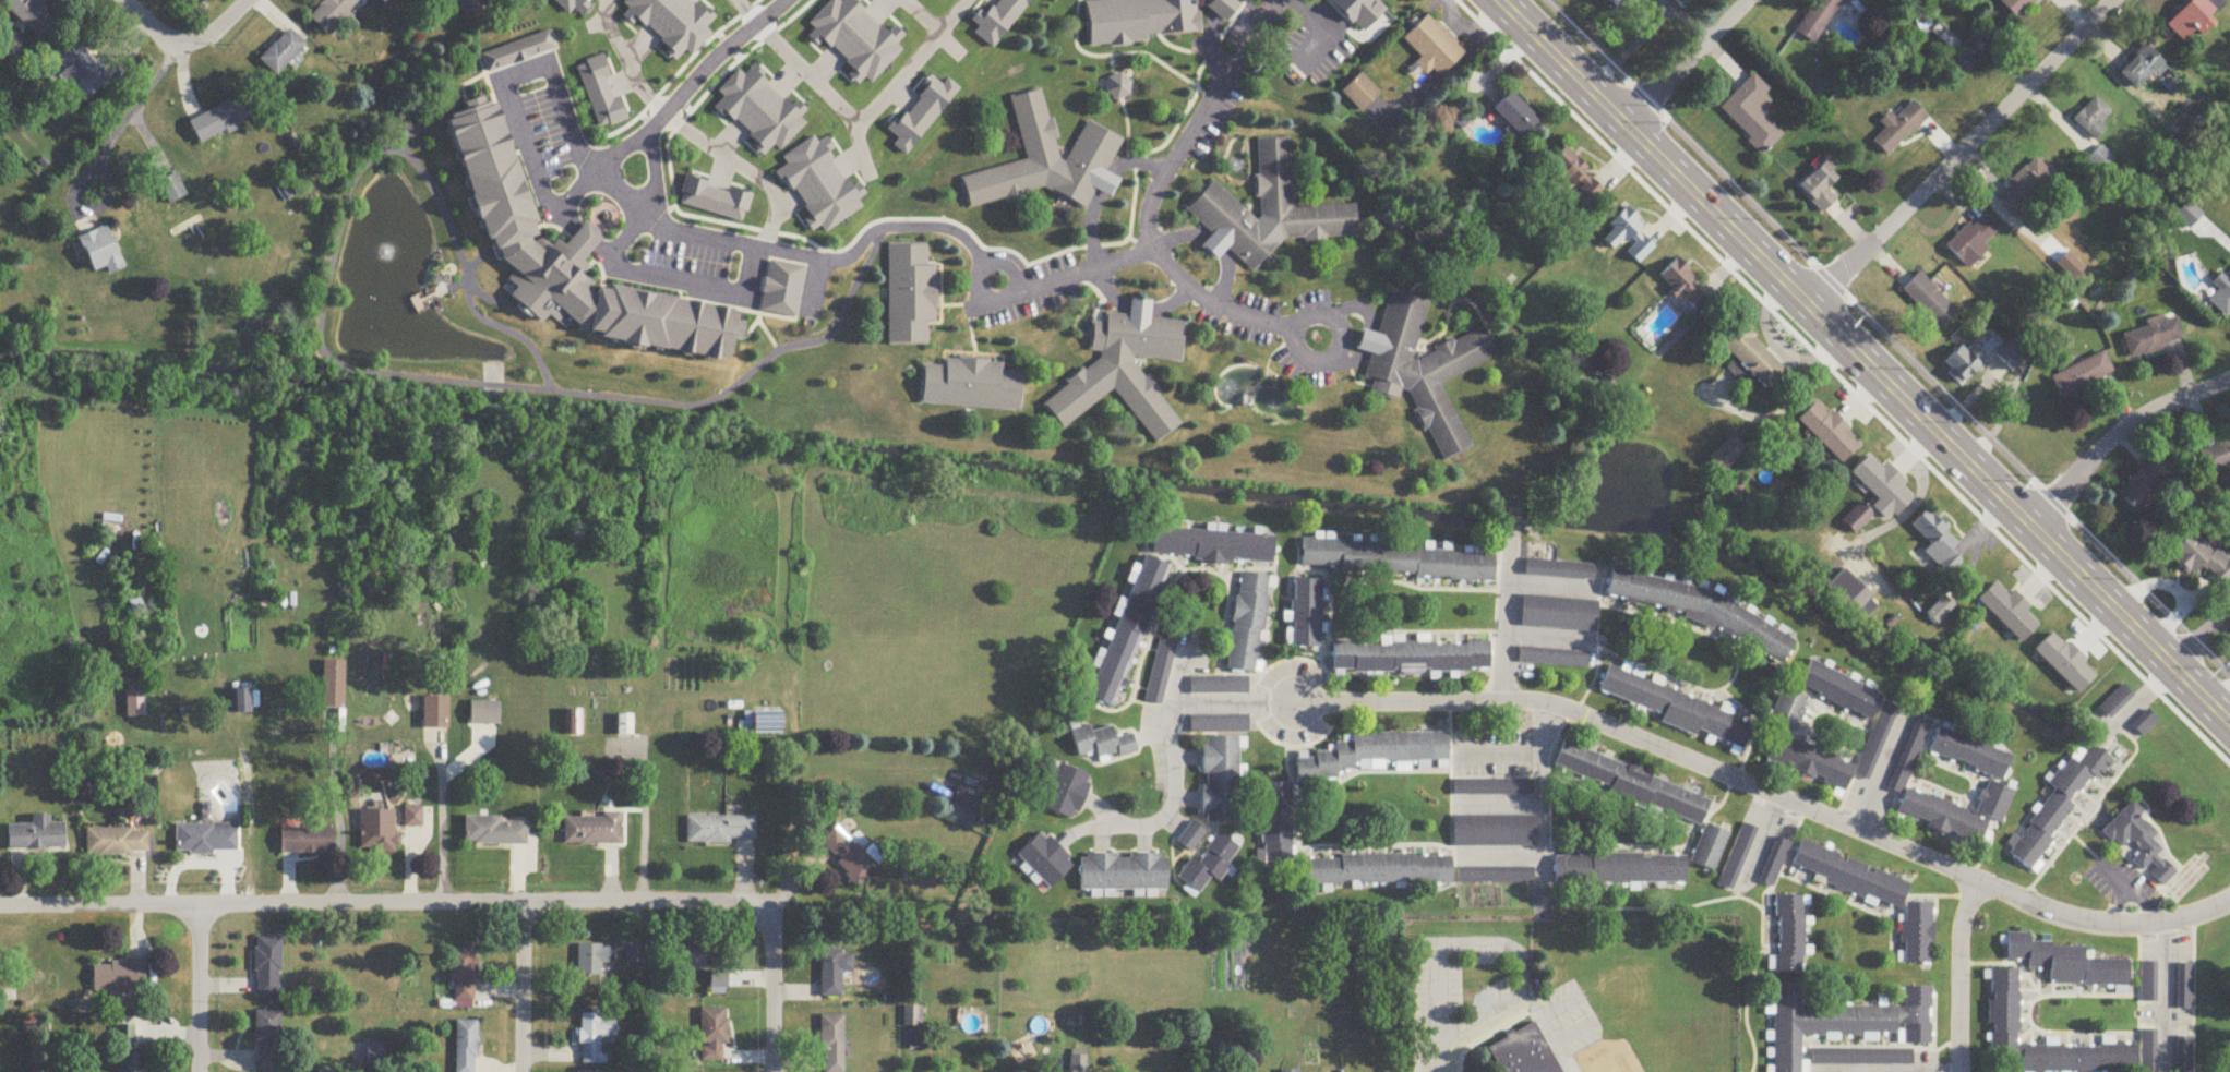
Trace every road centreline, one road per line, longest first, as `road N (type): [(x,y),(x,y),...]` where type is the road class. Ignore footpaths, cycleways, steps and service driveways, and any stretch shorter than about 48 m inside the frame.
road 1 (tertiary): [(2229,725),(1498,0)]
road 2 (residential): [(2229,901),(2149,926),(2098,926),(2004,895),(1550,704),(1295,702)]
road 3 (residential): [(758,911),(727,903),(0,907)]
road 4 (residential): [(2113,0),(1809,306)]
road 5 (residential): [(558,219),(592,174),(654,130),(788,0)]
road 6 (residential): [(1277,0),(1165,174),(1148,253)]
road 7 (residential): [(2229,378),(2131,425),(2031,526)]
road 8 (residential): [(1958,1071),(1959,930),(1980,880)]
road 9 (residential): [(1503,700),(1512,525)]
road 10 (residential): [(1744,0),(1623,125)]
road 11 (residential): [(198,1071),(199,904)]
road 12 (residential): [(520,1071),(521,906)]
road 13 (residential): [(773,1071),(772,942),(758,911)]
road 14 (residential): [(654,130),(657,207),(608,262)]

